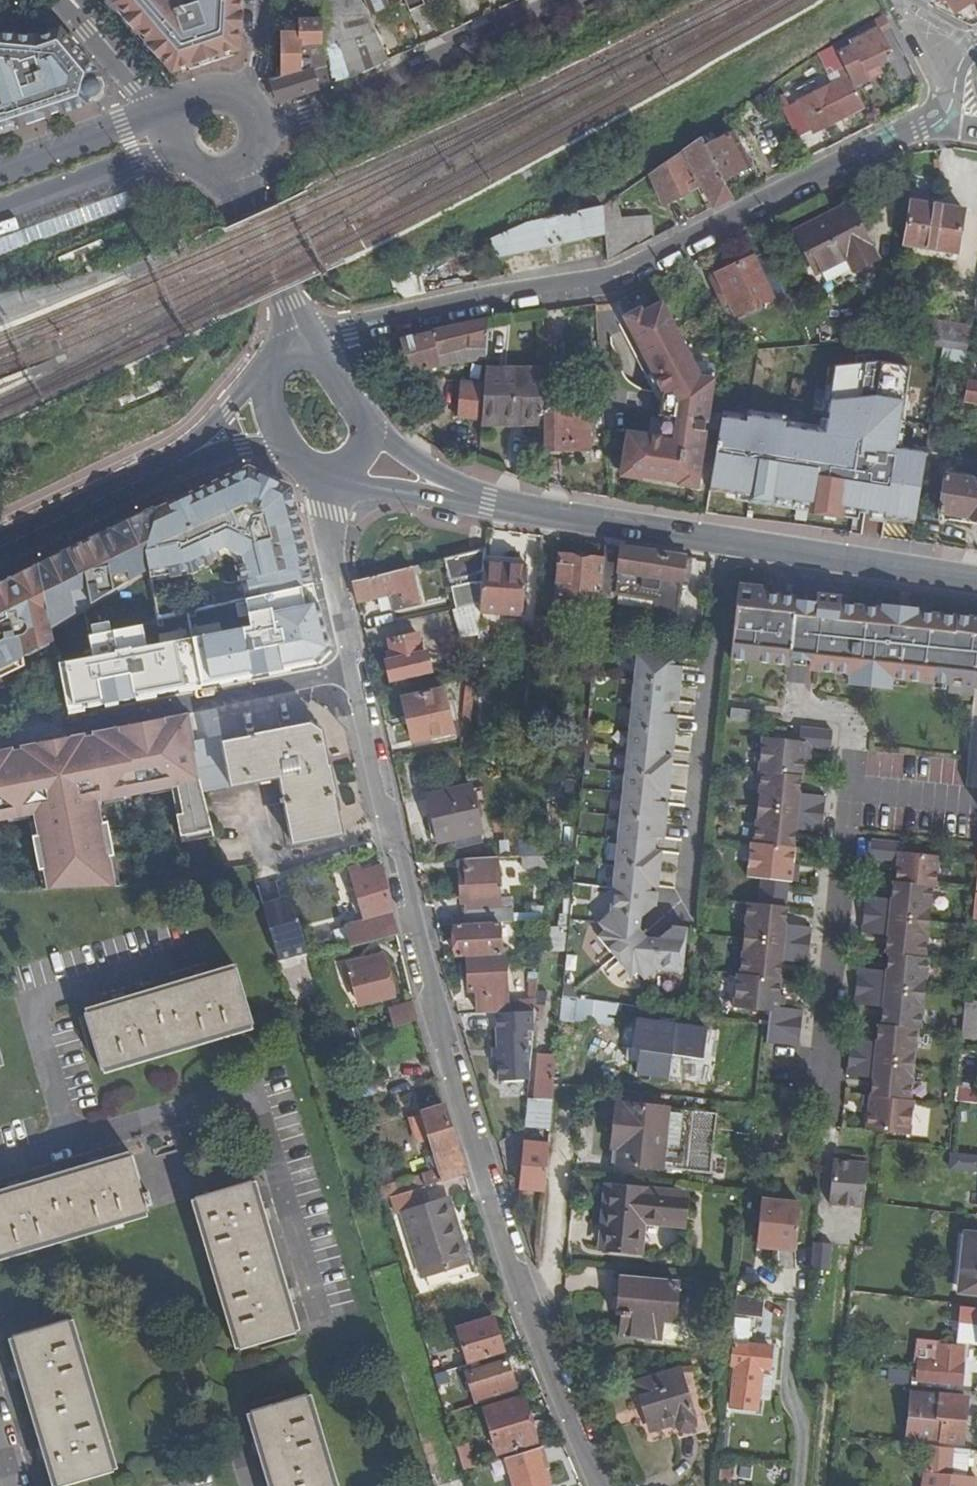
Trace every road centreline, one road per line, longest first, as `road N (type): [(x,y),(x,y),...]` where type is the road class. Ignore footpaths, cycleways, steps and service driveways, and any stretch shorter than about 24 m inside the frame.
road 1 (residential): [(355,668),(441,1041),(541,1346),(602,1485)]
road 2 (residential): [(951,110),(610,279),(348,329),(313,352)]
road 3 (secondary): [(492,504),(976,579)]
road 4 (residential): [(0,735),(355,668)]
road 5 (residential): [(257,133),(360,98),(571,0)]
road 6 (secondary): [(274,414),(0,548)]
road 7 (residential): [(316,466),(355,668)]
road 8 (residential): [(184,114),(0,175)]
road 9 (residential): [(298,348),(234,169)]
road 10 (secondary): [(332,469),(370,487),(492,504)]
road 11 (residential): [(73,0),(142,85),(184,114)]
road 12 (secondary): [(492,504),(367,425)]

